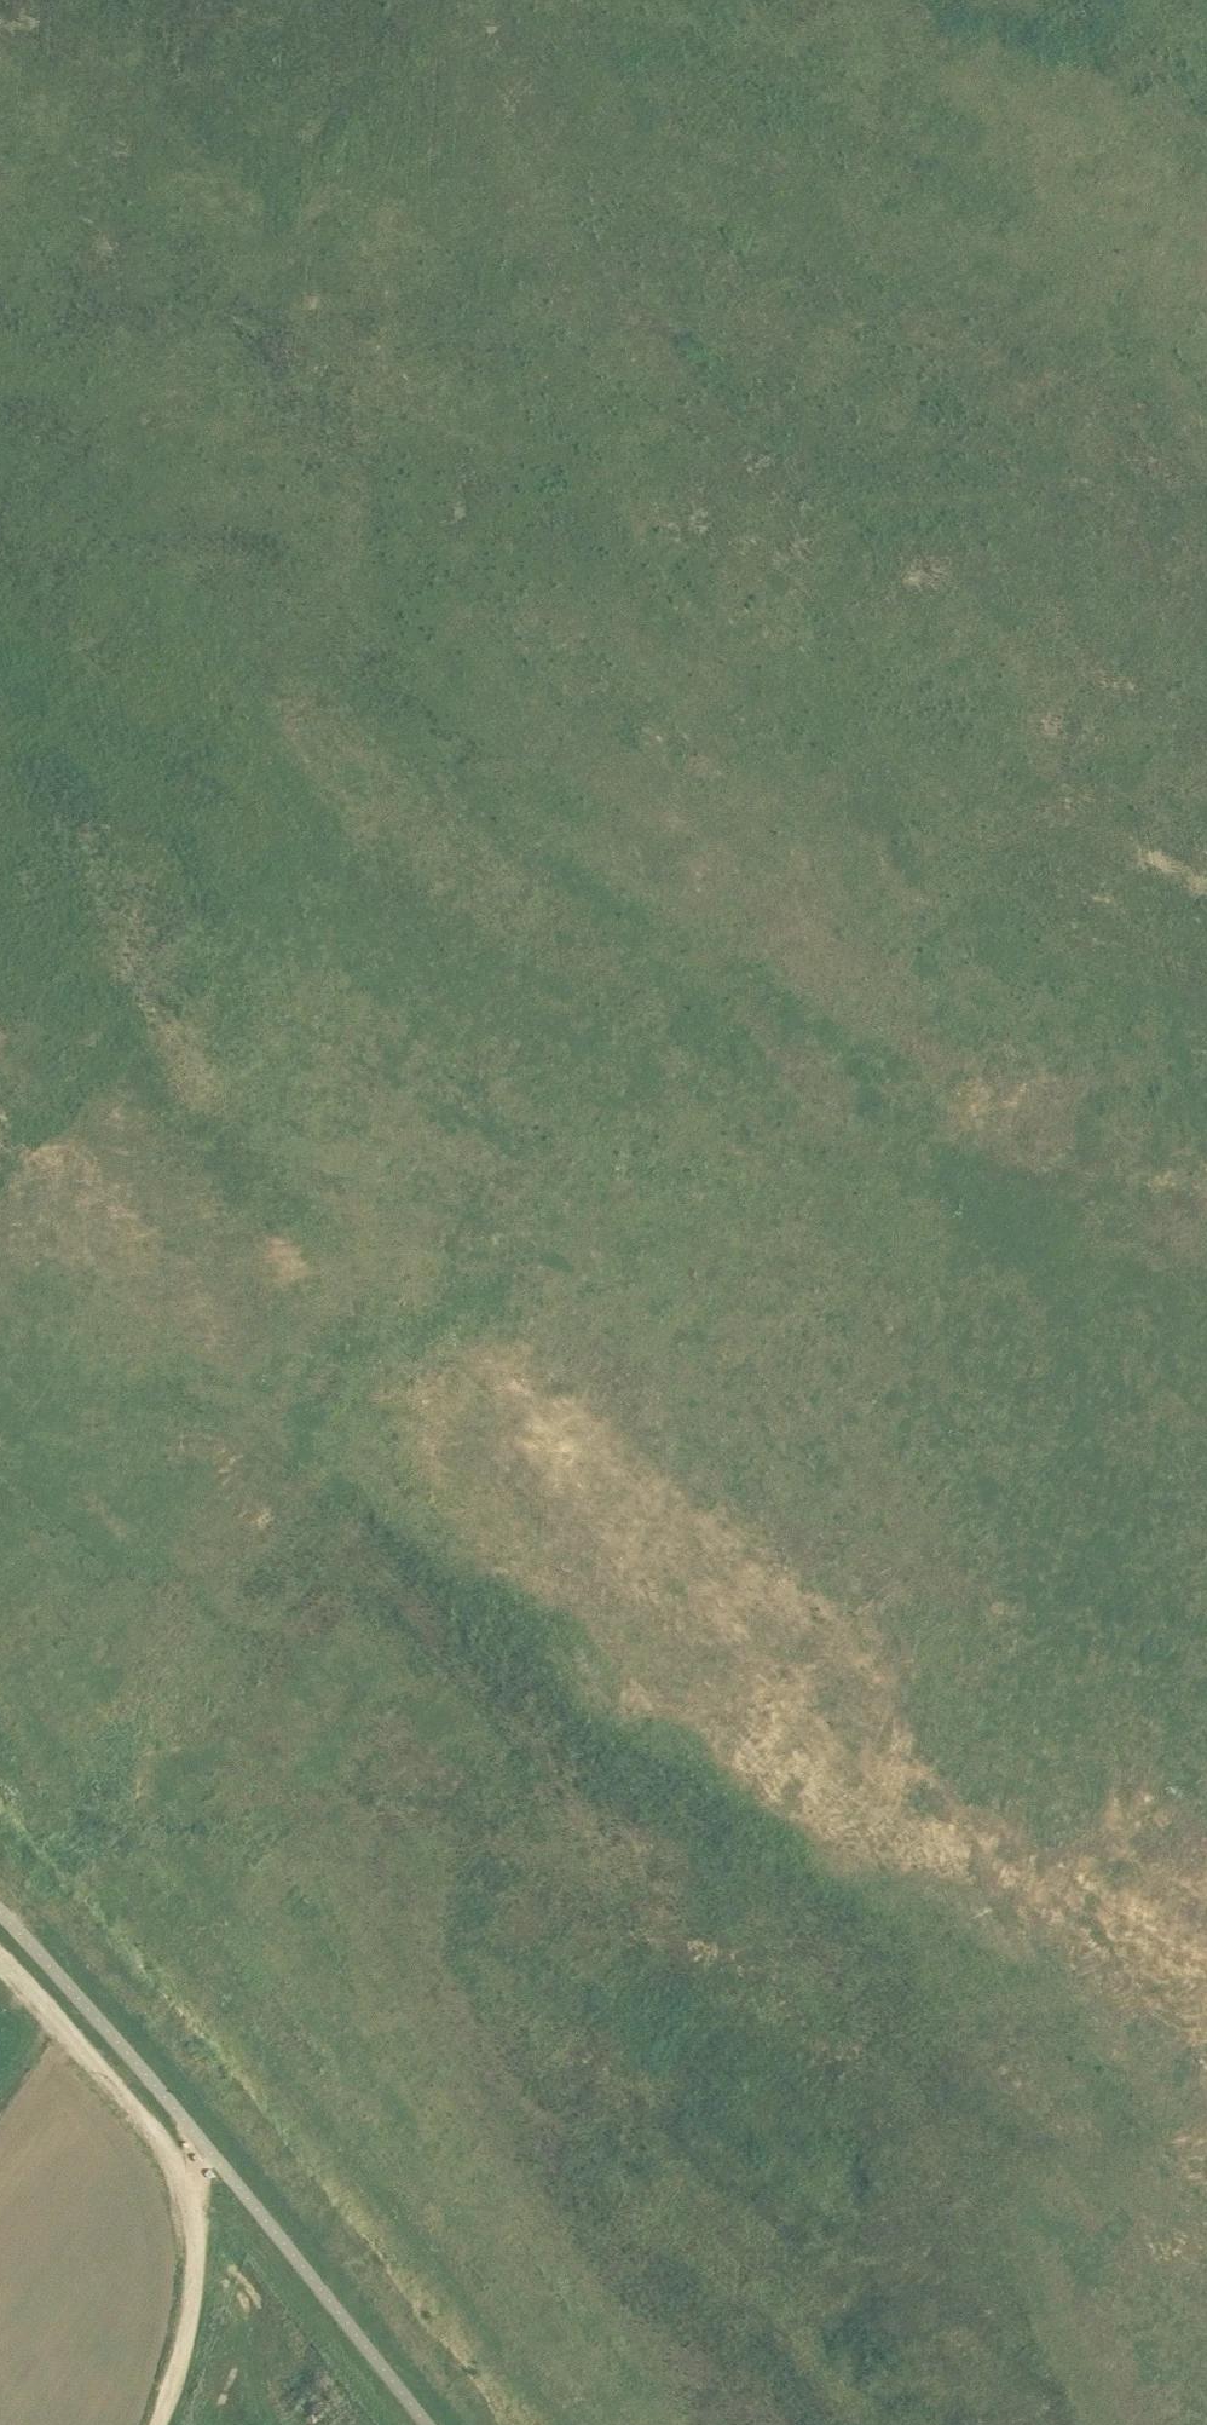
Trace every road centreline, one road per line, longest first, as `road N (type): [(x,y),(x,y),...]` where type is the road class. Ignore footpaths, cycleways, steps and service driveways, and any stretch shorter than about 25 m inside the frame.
road 1 (track): [(149,2424),(179,2356),(207,2144)]

